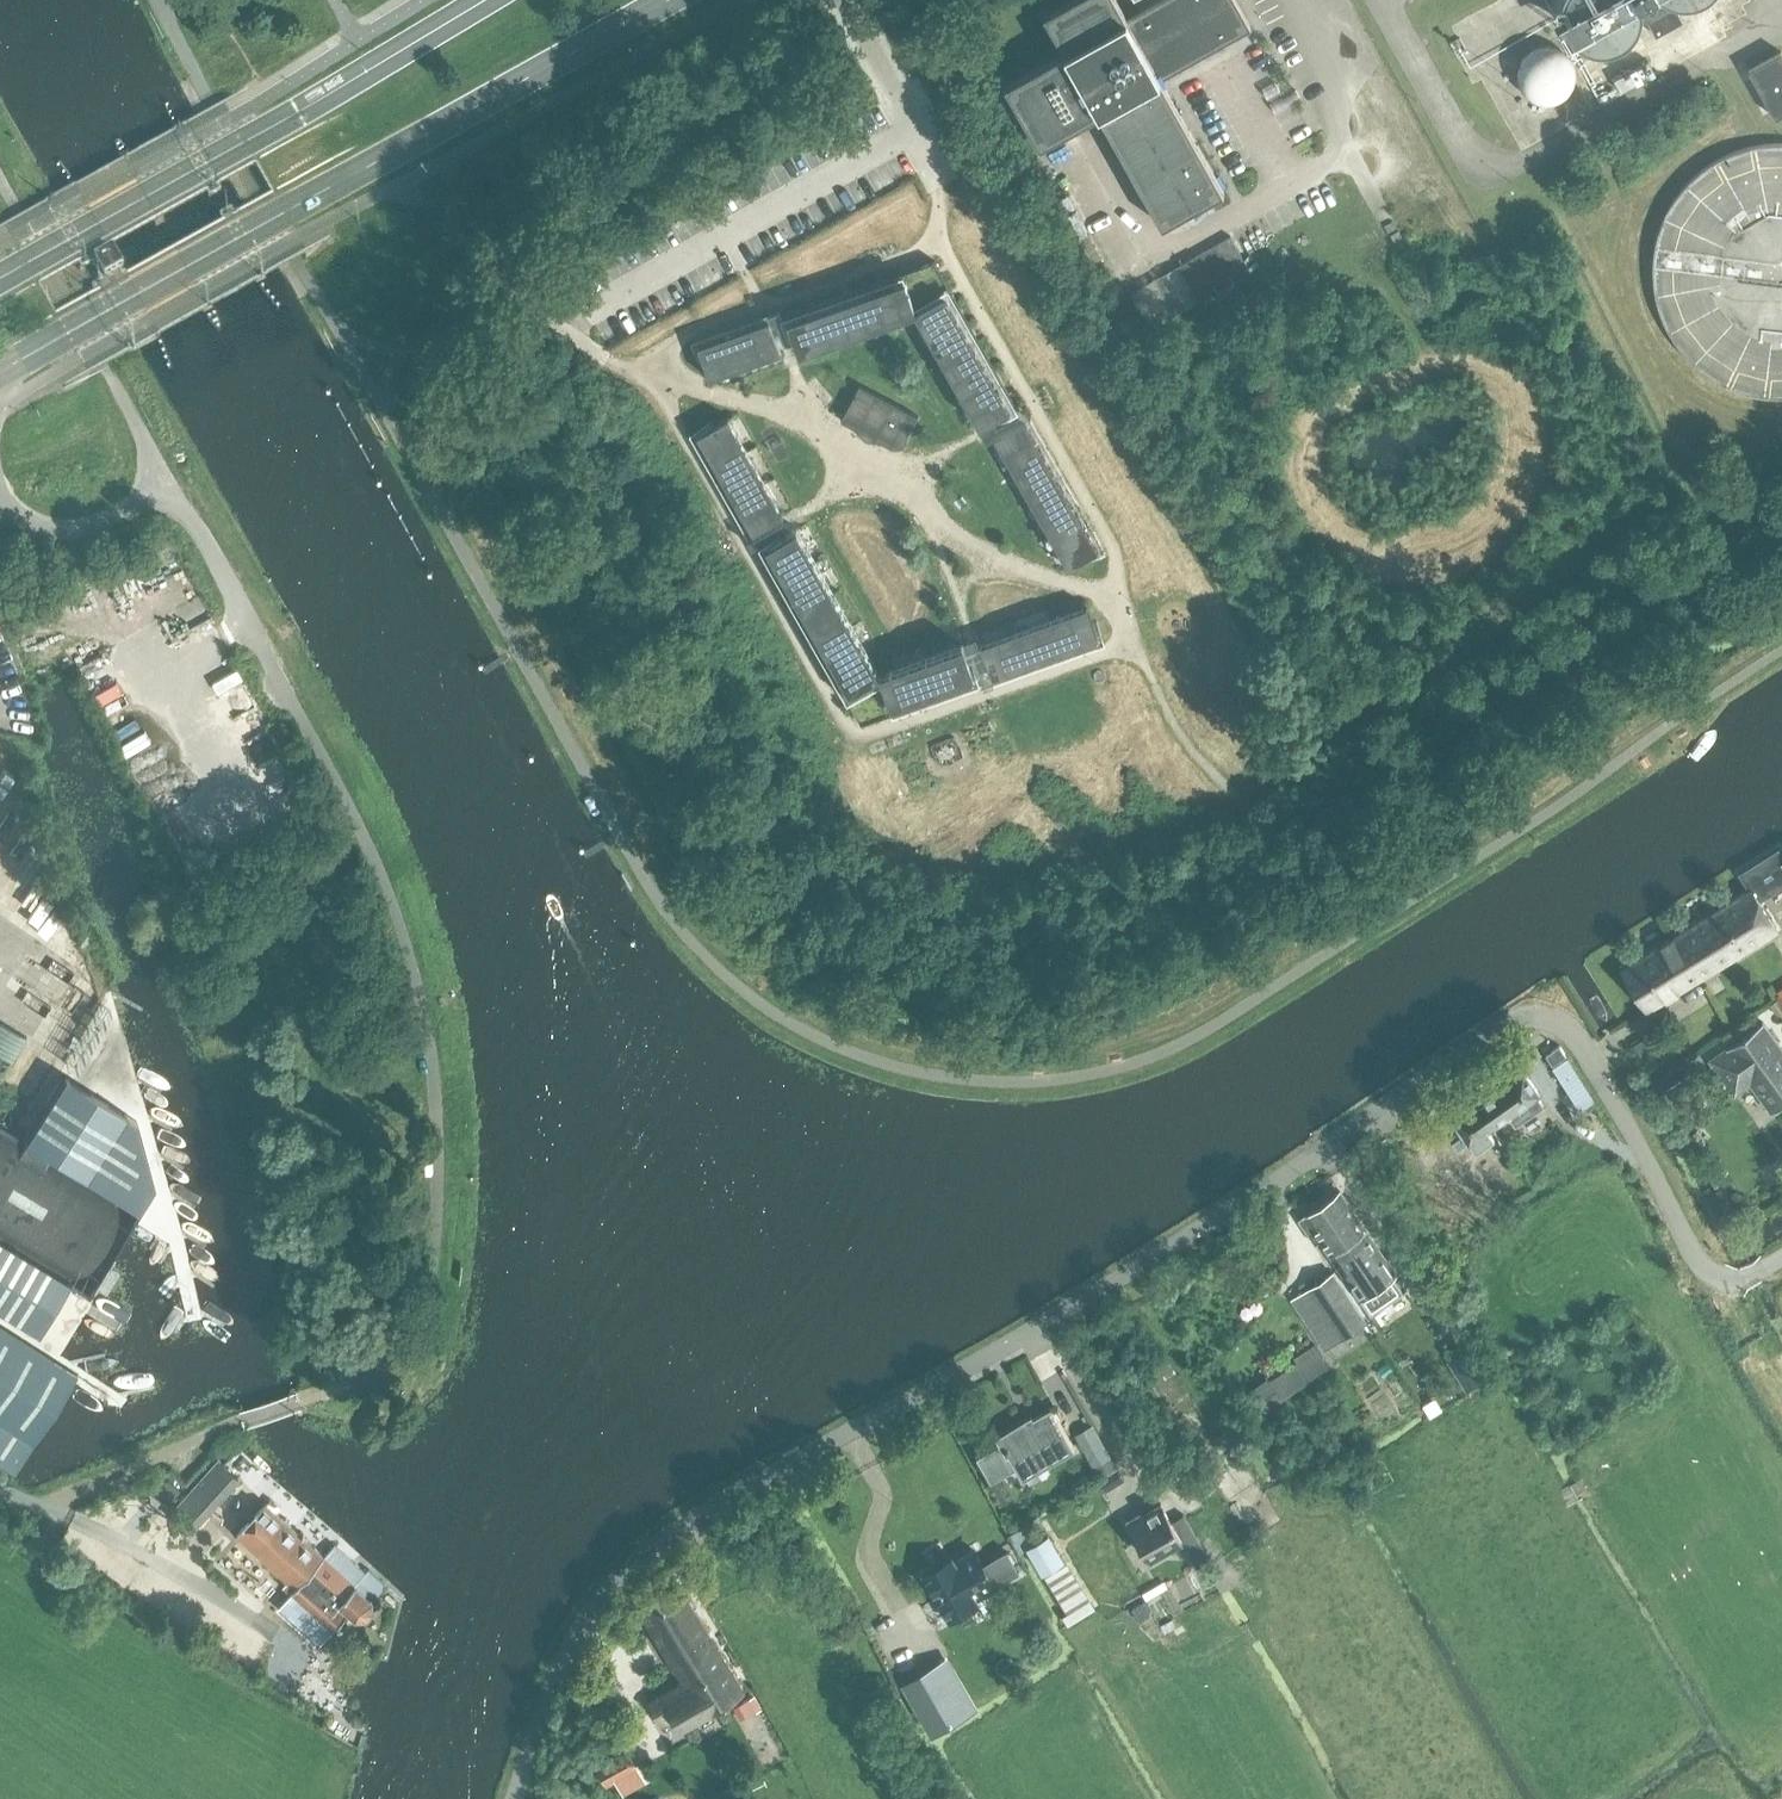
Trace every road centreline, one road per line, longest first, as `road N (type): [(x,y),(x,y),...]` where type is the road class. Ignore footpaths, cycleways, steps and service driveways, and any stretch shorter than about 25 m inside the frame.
road 1 (residential): [(516,1798),(559,1673),(593,1610),(643,1555),(703,1513),(1034,1331),(1267,1189),(1491,1030),(1538,1017),(1557,1020),(1583,1046),(1700,1265),(1720,1279),(1744,1278),(1781,1257)]
road 2 (secondary): [(0,370),(668,0)]
road 3 (secondary): [(489,0),(0,278)]
road 4 (track): [(1129,1273),(1243,1468),(1242,1492),(1259,1520)]
road 5 (residential): [(844,0),(937,176)]

